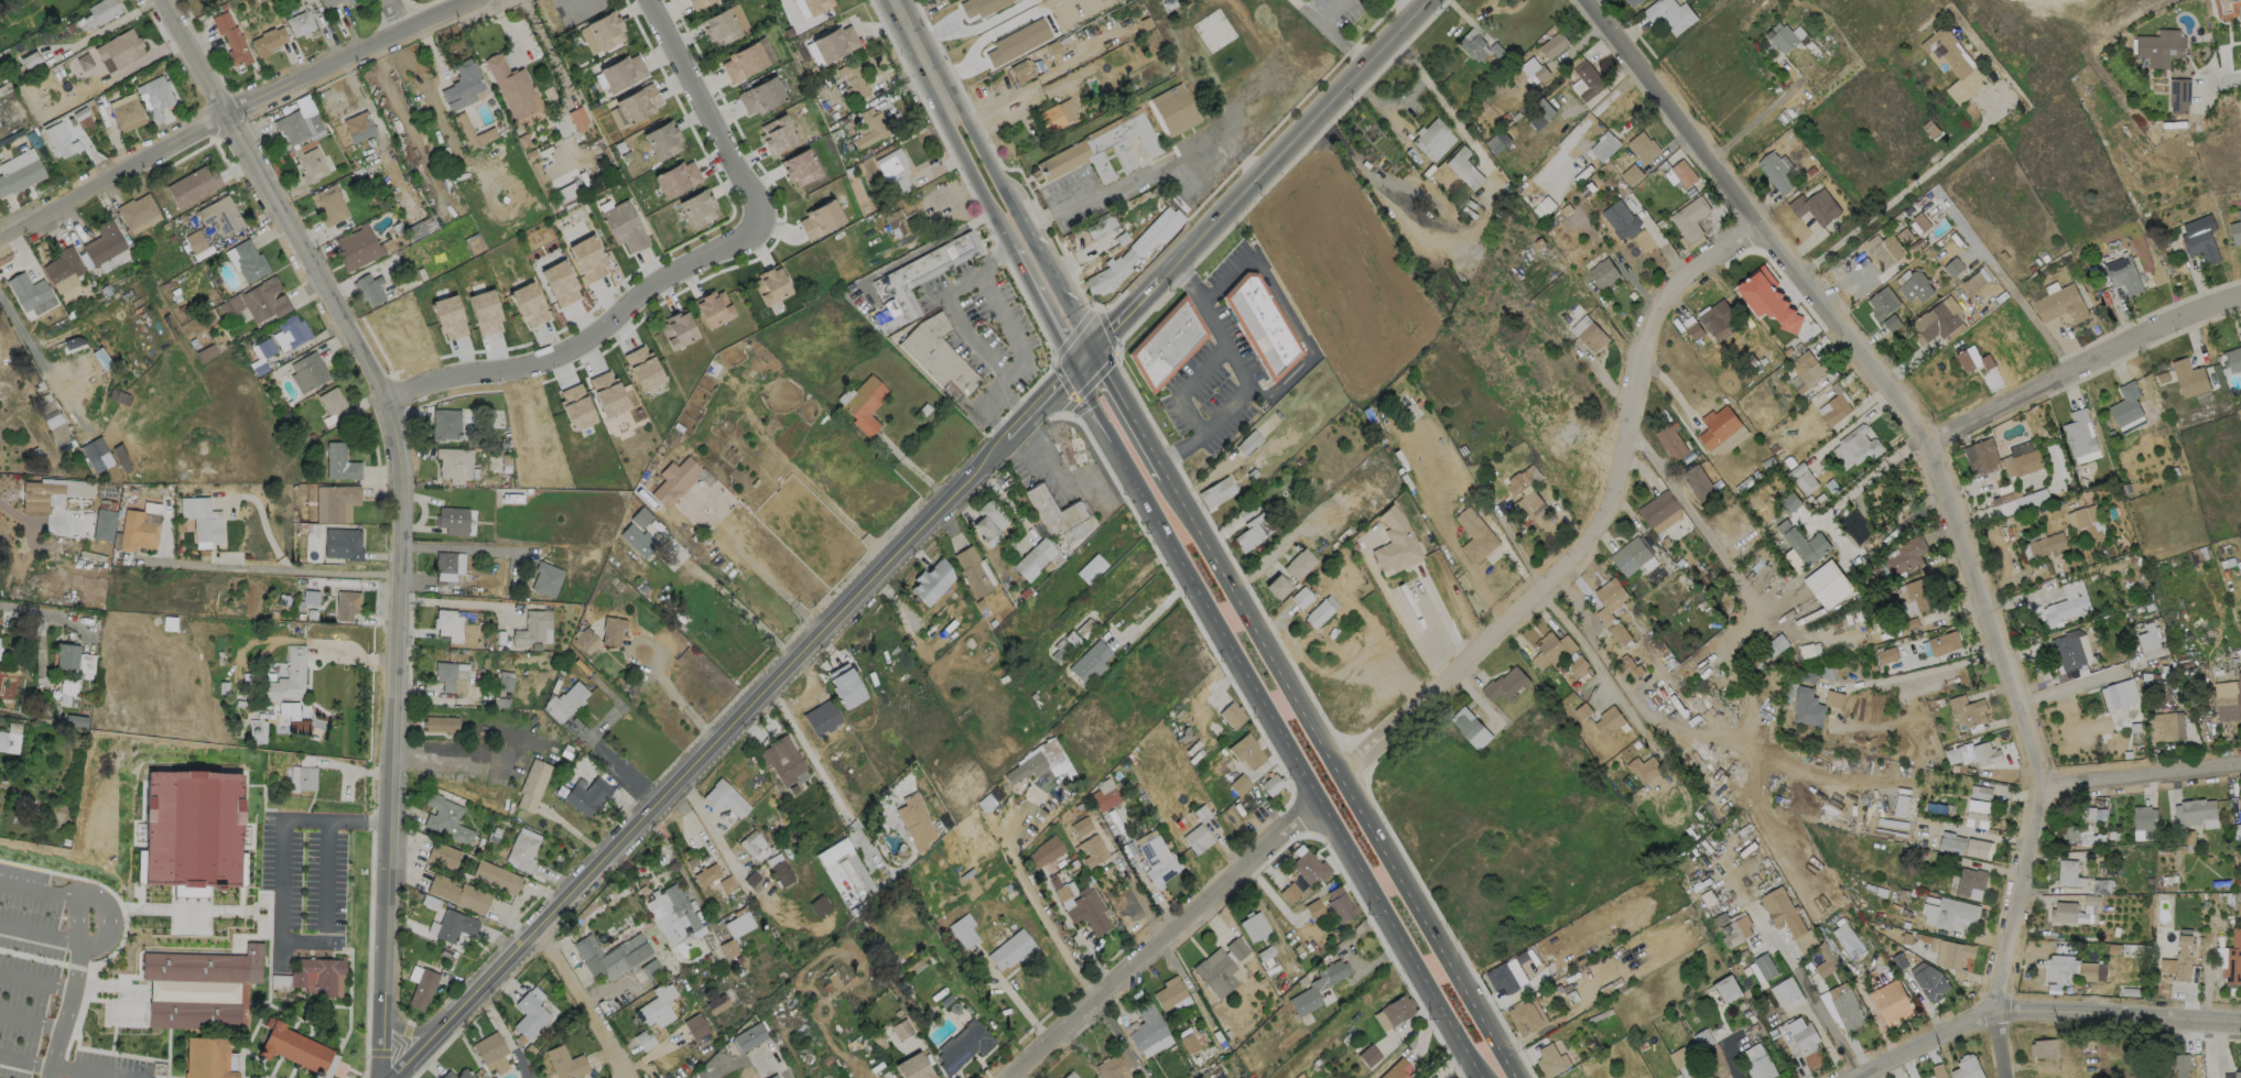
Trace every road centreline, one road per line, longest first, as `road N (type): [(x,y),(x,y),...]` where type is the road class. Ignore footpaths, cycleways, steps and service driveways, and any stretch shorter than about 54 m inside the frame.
road 1 (residential): [(2003,1077),(1994,1006),(2034,781),(1935,439),(1794,275),(1586,0)]
road 2 (residential): [(389,1077),(402,490),(374,382),(158,0)]
road 3 (tertiary): [(1080,367),(402,1077)]
road 4 (primary): [(1525,1077),(1095,348)]
road 5 (primary): [(1080,367),(1490,1077)]
road 6 (residential): [(1755,225),(1669,295),(1605,518),(1350,780)]
road 7 (residential): [(480,0),(224,117),(0,241)]
road 8 (tertiary): [(1433,0),(1080,367)]
road 9 (residential): [(381,413),(431,385),(535,369),(580,350),(681,268),(767,220)]
road 10 (residential): [(1329,799),(1016,1077)]
road 11 (secondary): [(884,0),(1080,367)]
road 12 (secondary): [(1095,348),(905,0)]
road 13 (residential): [(2240,299),(2205,307),(1935,439)]
road 14 (residential): [(2240,1021),(1994,1006)]
road 15 (residential): [(656,0),(767,220)]
road 16 (residential): [(2240,765),(2034,781)]
road 17 (residential): [(1994,1006),(1854,1077)]

